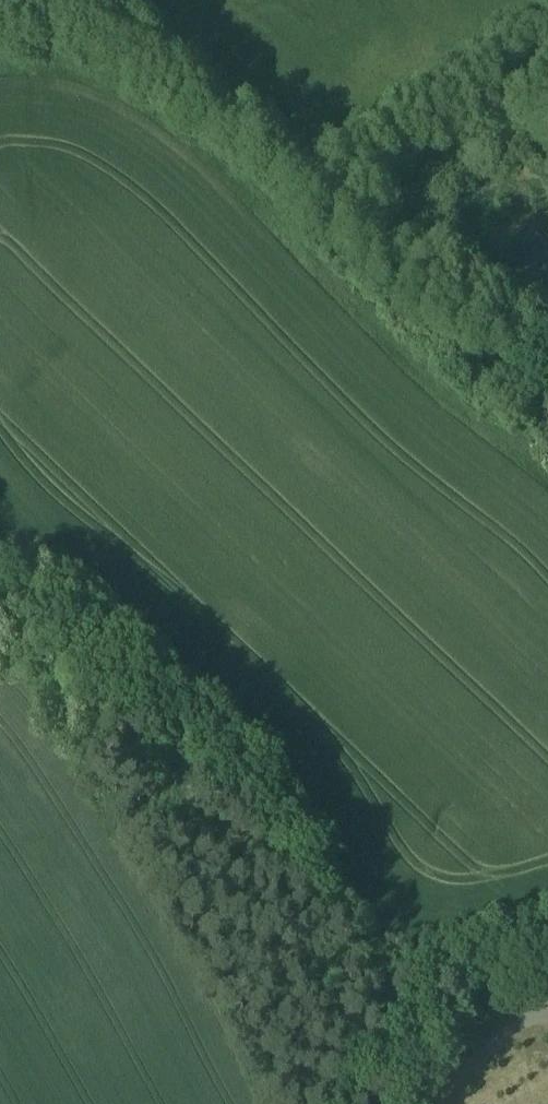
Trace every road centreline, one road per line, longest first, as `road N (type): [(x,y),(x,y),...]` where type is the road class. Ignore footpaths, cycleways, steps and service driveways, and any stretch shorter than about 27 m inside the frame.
road 1 (residential): [(417,1103),(547,965)]

